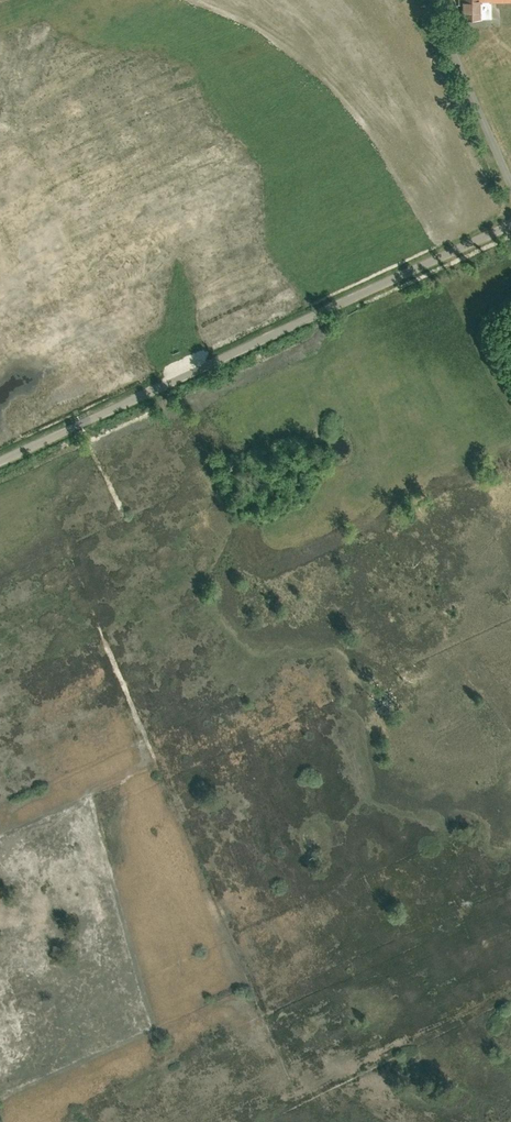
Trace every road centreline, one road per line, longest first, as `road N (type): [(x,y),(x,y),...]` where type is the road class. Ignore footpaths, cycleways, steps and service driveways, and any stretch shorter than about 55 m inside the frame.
road 1 (unclassified): [(0,456),(510,225)]

